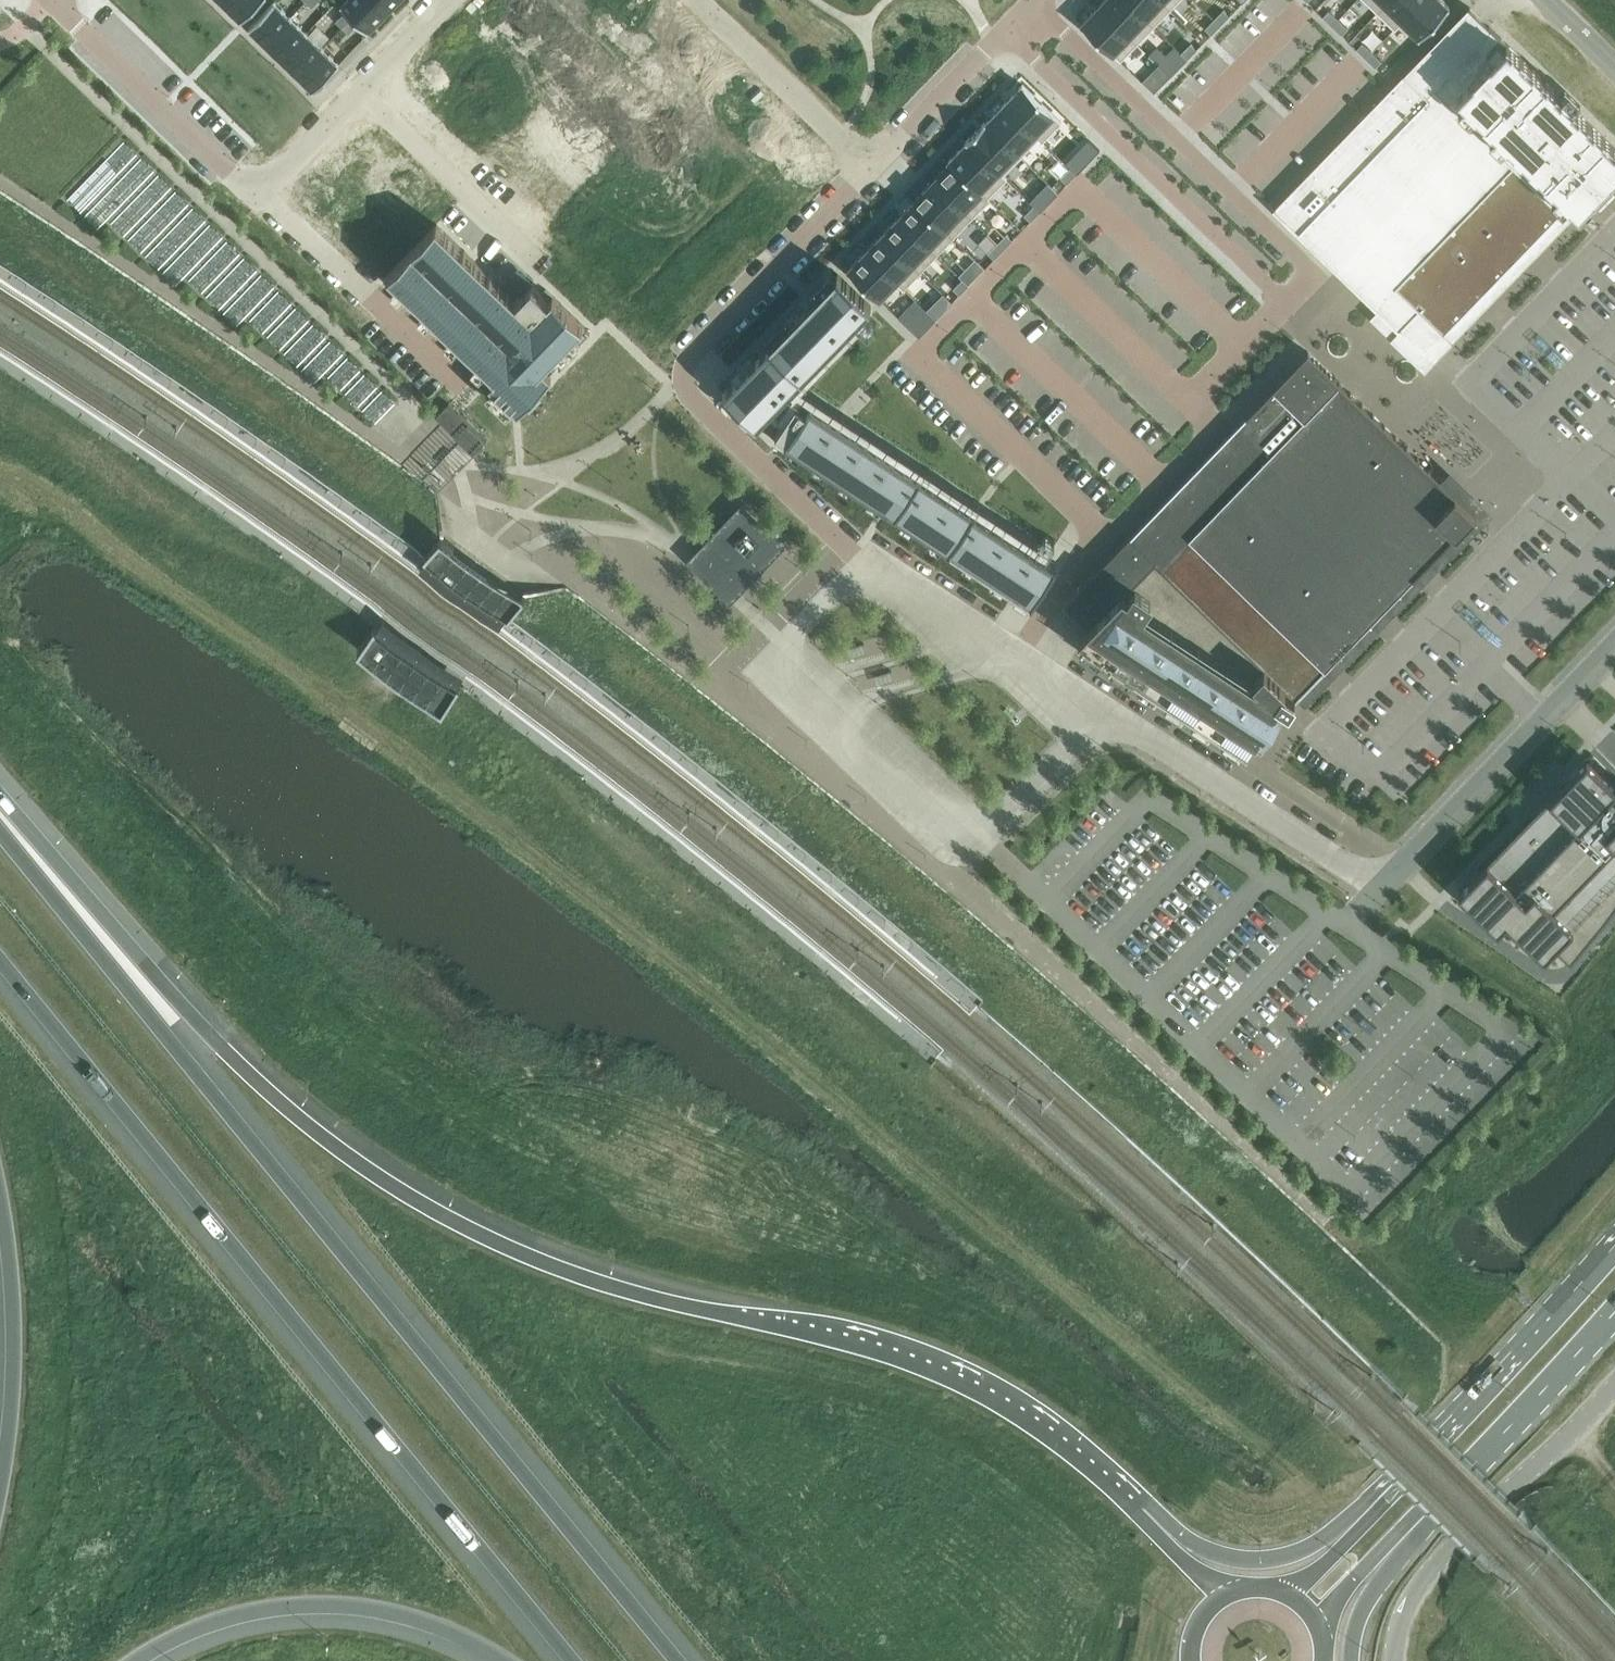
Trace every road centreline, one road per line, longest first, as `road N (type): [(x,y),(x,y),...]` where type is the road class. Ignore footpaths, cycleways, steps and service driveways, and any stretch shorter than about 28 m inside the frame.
road 1 (trunk): [(1153,1531),(1043,1431),(965,1386),(880,1353),(598,1283),(470,1230),(376,1177),(245,1072),(0,797)]
road 2 (trunk): [(678,1660),(0,833)]
road 3 (trunk): [(0,961),(573,1660)]
road 4 (residential): [(869,577),(857,554),(693,399),(684,381),(694,351),(875,170)]
road 5 (trunk): [(135,1660),(229,1617),(306,1605),(422,1620),(506,1660)]
road 6 (residential): [(1006,33),(1287,303)]
road 7 (residential): [(1315,273),(1033,5)]
road 8 (unclassified): [(1396,1660),(1404,1613),(1429,1572),(1614,1385)]
road 9 (residential): [(1614,648),(1386,886)]
road 10 (residential): [(1386,886),(1113,718)]
road 11 (primary): [(1614,1253),(1399,1484)]
road 12 (trunk): [(0,1202),(13,1329),(0,1492)]
road 13 (residential): [(260,192),(50,0)]
road 14 (residential): [(466,386),(260,192)]
road 15 (primary): [(1428,1513),(1614,1311)]
road 16 (trunk): [(1399,1484),(1314,1547),(1283,1559),(1221,1557),(1153,1531)]
road 17 (residential): [(875,170),(694,0)]
road 18 (residential): [(984,835),(966,837),(817,707)]
road 19 (residential): [(359,89),(515,236)]
road 20 (residential): [(875,170),(1006,33)]
road 21 (residential): [(984,835),(1082,731),(1113,718)]
road 22 (trunk): [(1350,1660),(1361,1613),(1428,1513)]
road 23 (residential): [(1113,718),(973,633)]
road 24 (primary): [(1399,1484),(1284,1593)]
road 25 (primary): [(1313,1616),(1428,1513)]
road 26 (residential): [(359,89),(260,192)]
road 27 (residential): [(446,0),(359,89)]

